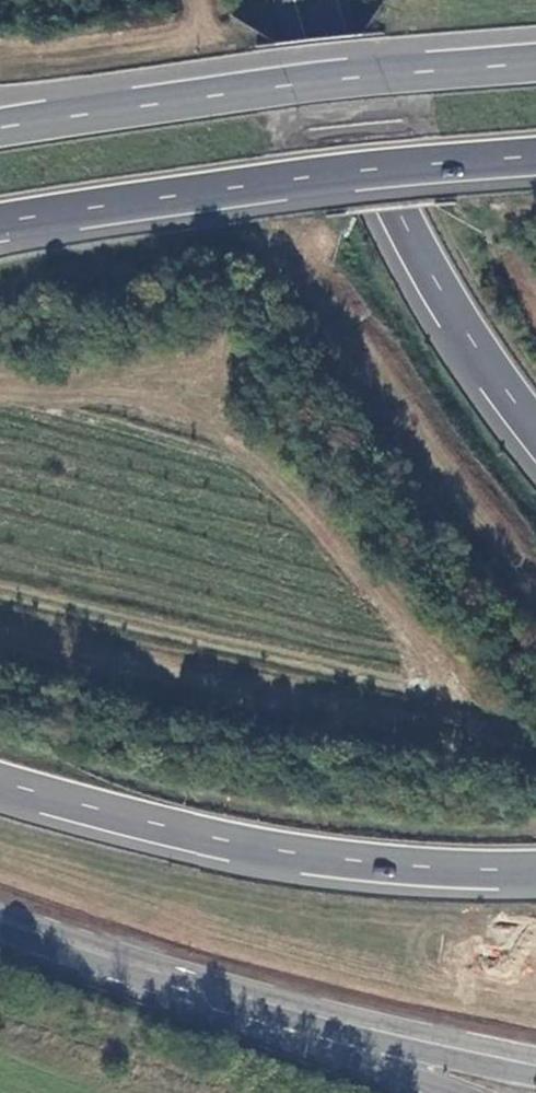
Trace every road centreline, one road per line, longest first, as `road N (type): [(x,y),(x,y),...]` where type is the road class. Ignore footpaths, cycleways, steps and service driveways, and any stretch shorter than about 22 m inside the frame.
road 1 (trunk): [(0,779),(304,853),(535,867)]
road 2 (trunk): [(0,221),(535,155)]
road 3 (trunk): [(535,62),(0,126)]
road 4 (trunk): [(315,0),(358,125),(399,213),(448,302),(535,428)]
road 5 (secondary): [(153,970),(535,1066)]
road 6 (unclassified): [(153,970),(454,1092)]
road 7 (secondary): [(0,920),(153,970)]

